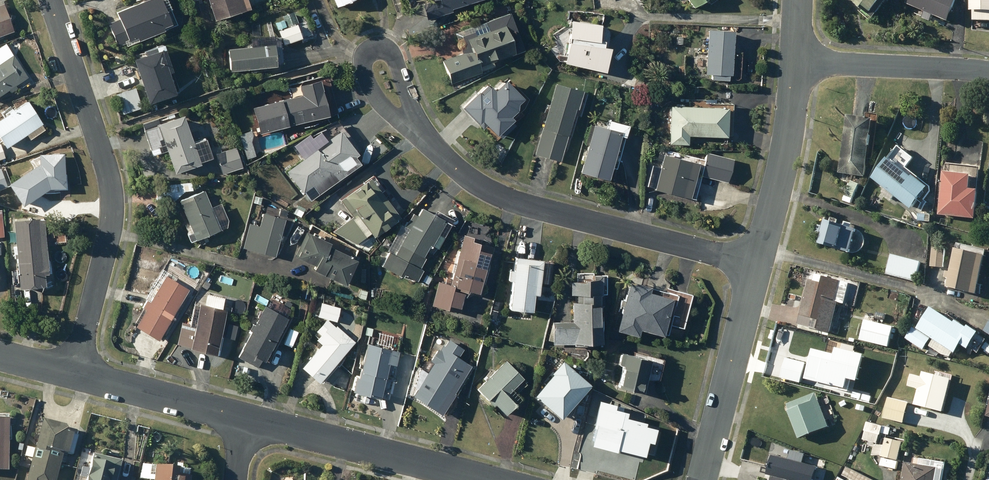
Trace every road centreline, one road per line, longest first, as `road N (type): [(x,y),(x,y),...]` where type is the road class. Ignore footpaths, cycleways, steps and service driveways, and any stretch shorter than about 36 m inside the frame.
road 1 (residential): [(757,264),(503,197),(459,172),(408,119)]
road 2 (residential): [(74,372),(113,197),(50,0)]
road 3 (residential): [(243,419),(488,479)]
road 4 (residential): [(702,479),(757,264)]
road 5 (residential): [(757,264),(795,63)]
road 6 (residential): [(795,63),(988,73)]
road 7 (residential): [(74,372),(243,419)]

